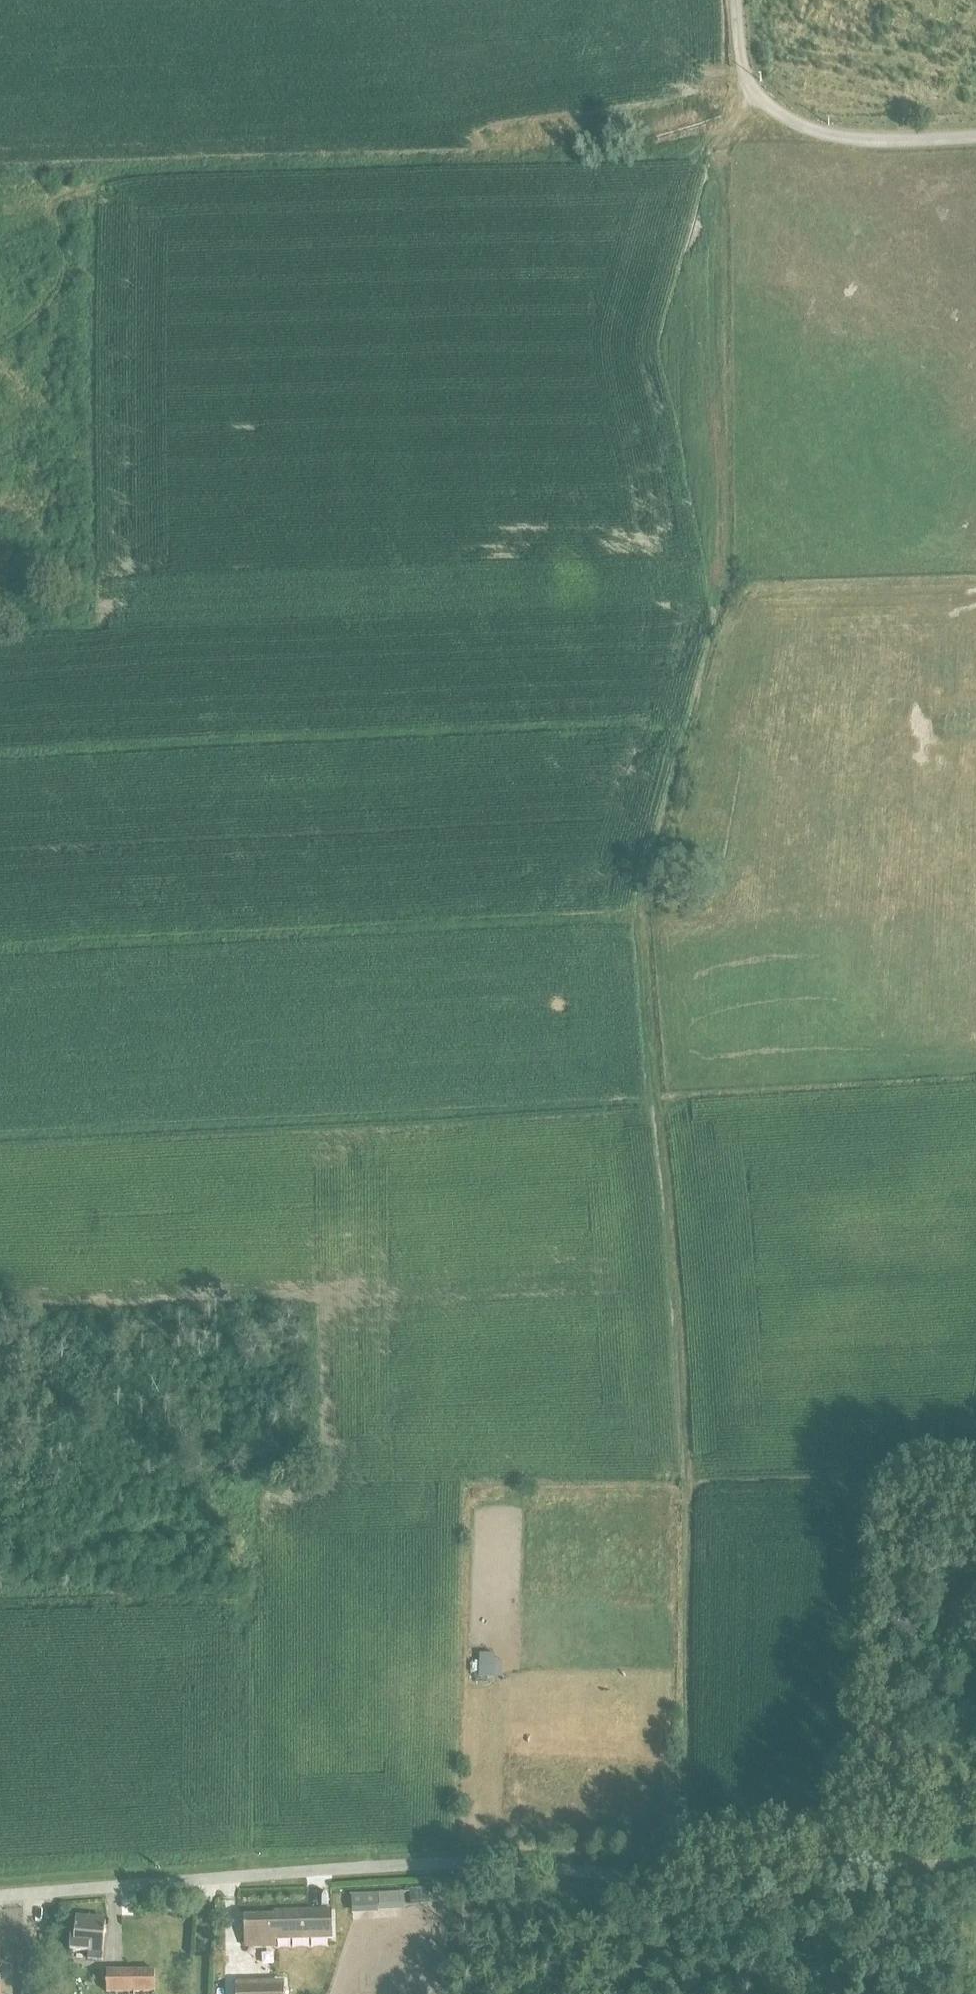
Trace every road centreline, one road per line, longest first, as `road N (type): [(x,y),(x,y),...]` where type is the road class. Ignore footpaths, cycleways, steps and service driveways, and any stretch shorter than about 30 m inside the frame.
road 1 (unclassified): [(975,1864),(352,1872),(0,1899)]
road 2 (track): [(673,1872),(688,1473),(656,1099)]
road 3 (unclassified): [(734,0),(742,80),(757,107),(782,126),(855,149),(975,147)]
road 4 (track): [(656,1099),(644,932)]

